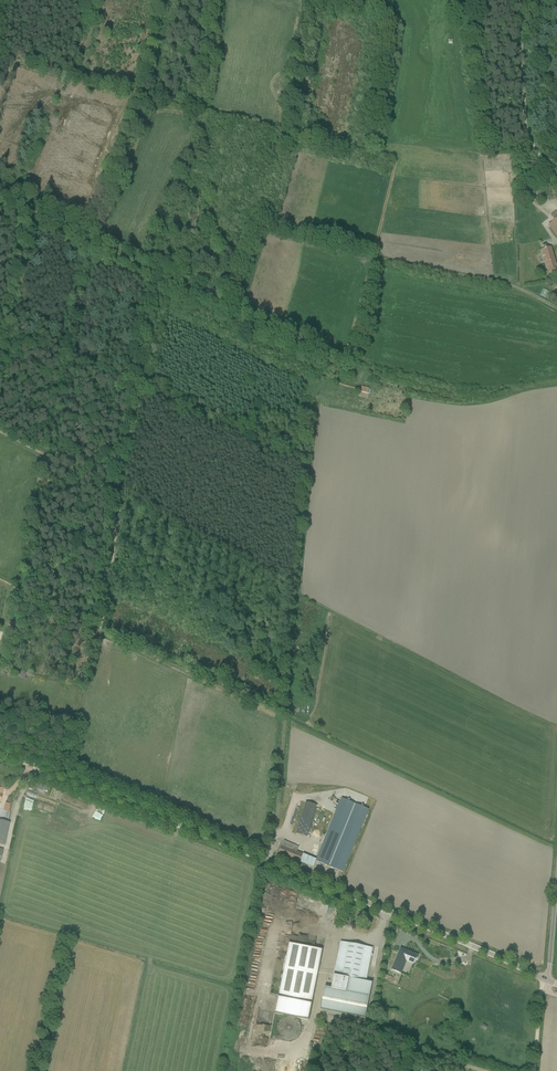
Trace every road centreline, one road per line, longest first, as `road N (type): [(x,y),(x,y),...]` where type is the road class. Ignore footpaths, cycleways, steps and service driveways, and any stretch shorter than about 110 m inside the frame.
road 1 (track): [(556,310),(506,285),(378,260),(340,358),(0,191)]
road 2 (secondary): [(548,981),(0,751)]
road 3 (track): [(397,155),(0,45)]
road 4 (unclassified): [(556,184),(524,126),(518,0)]

